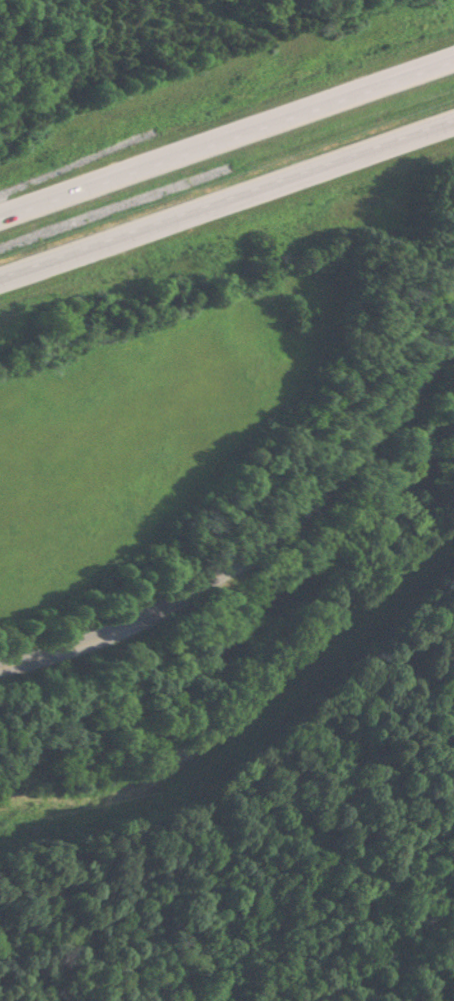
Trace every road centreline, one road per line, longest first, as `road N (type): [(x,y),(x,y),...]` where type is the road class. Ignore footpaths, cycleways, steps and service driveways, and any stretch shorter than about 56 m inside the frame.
road 1 (primary): [(0,662),(113,629),(222,563),(453,353)]
road 2 (motorway): [(0,280),(453,117)]
road 3 (motorway): [(453,58),(0,217)]

